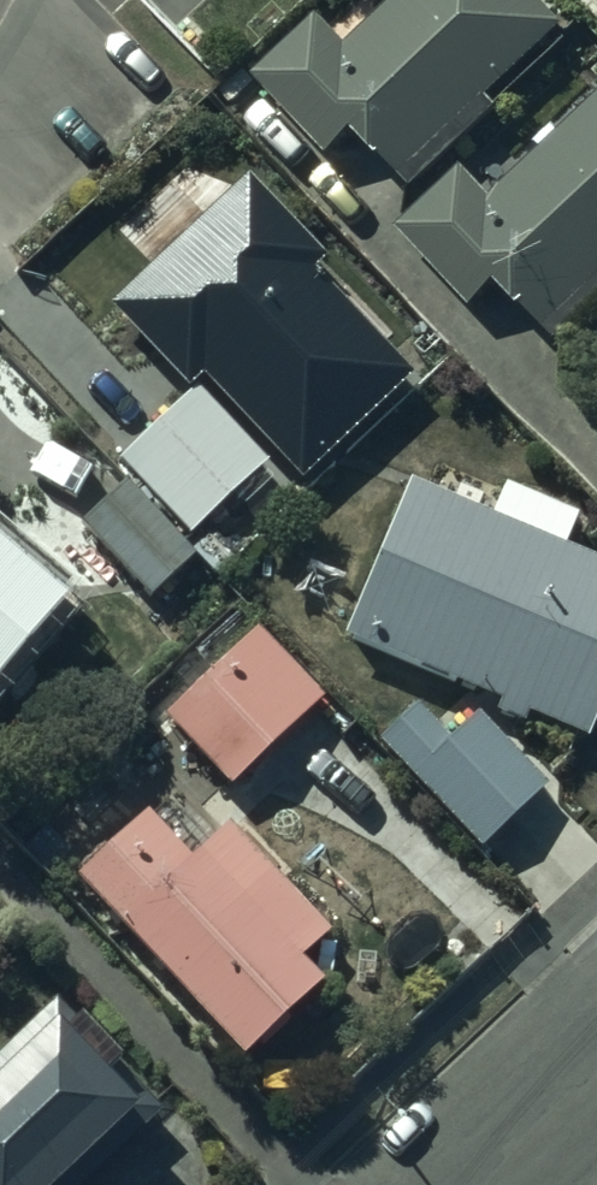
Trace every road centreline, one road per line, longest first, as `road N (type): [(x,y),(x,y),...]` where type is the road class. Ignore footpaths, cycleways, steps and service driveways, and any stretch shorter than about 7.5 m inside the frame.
road 1 (residential): [(596,1087),(493,1184)]

